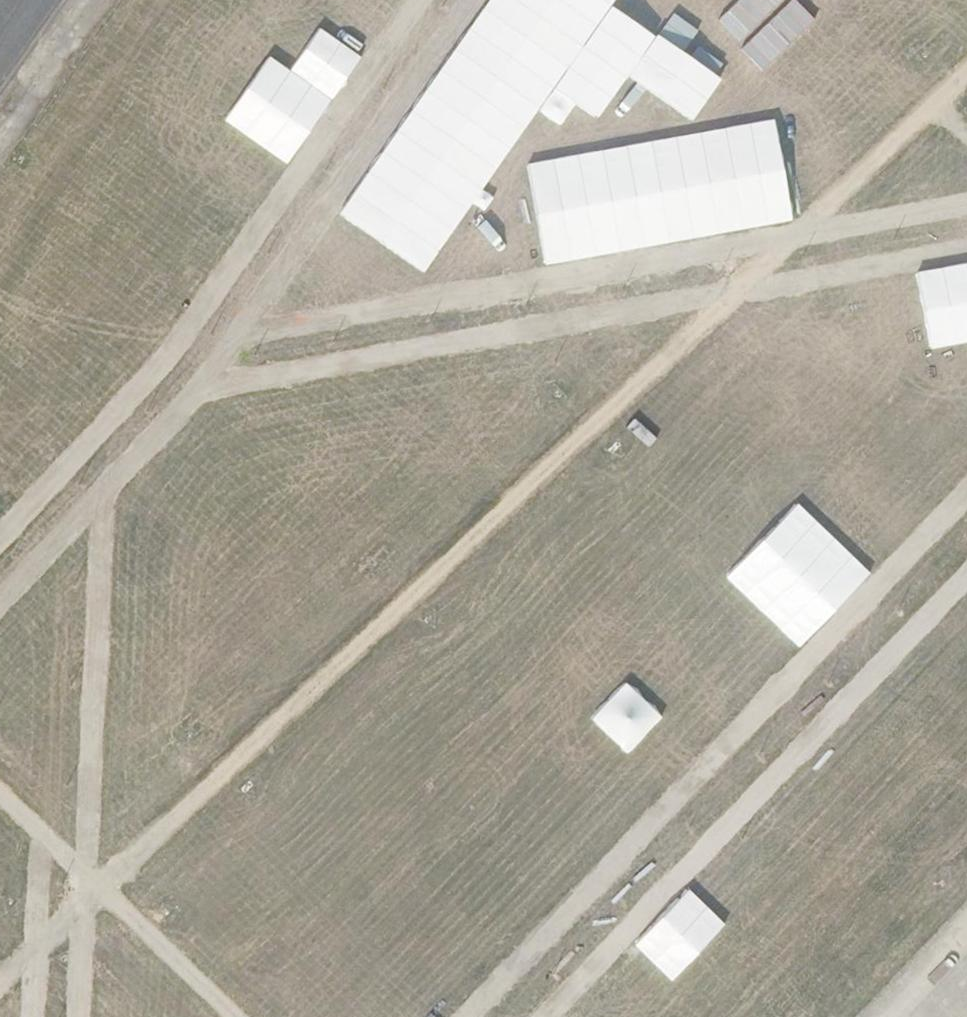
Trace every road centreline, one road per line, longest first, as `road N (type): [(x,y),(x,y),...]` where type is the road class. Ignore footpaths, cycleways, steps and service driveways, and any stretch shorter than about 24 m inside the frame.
road 1 (track): [(966,70),(0,981)]
road 2 (track): [(0,600),(213,373),(477,0)]
road 3 (track): [(213,373),(966,247)]
road 4 (track): [(246,326),(966,205)]
road 5 (track): [(966,492),(471,1016)]
road 6 (track): [(419,0),(163,356),(0,534)]
road 7 (track): [(543,1016),(966,573)]
road 8 (track): [(97,496),(85,1016)]
road 9 (track): [(232,1016),(43,835)]
road 10 (track): [(0,794),(43,835),(33,1016)]

